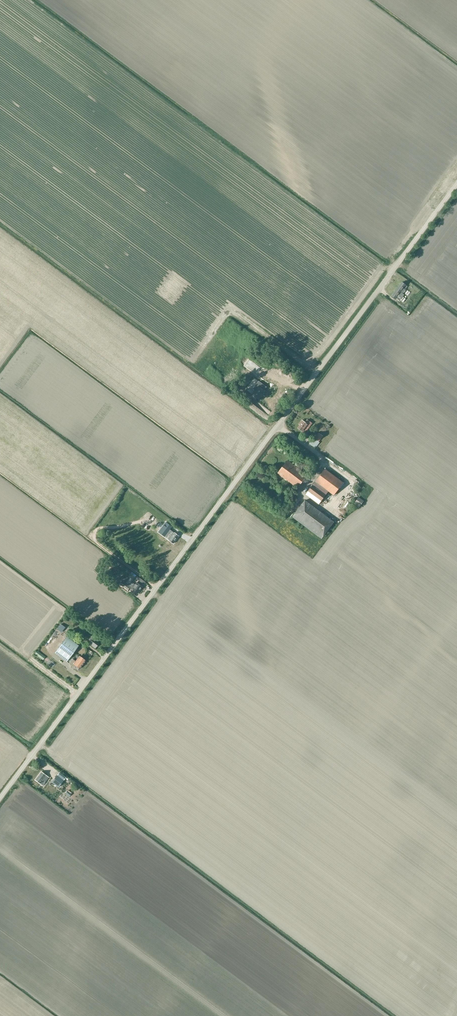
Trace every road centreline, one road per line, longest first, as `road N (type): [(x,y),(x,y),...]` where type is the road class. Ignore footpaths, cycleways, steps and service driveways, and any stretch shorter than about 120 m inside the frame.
road 1 (tertiary): [(0,798),(456,184)]

